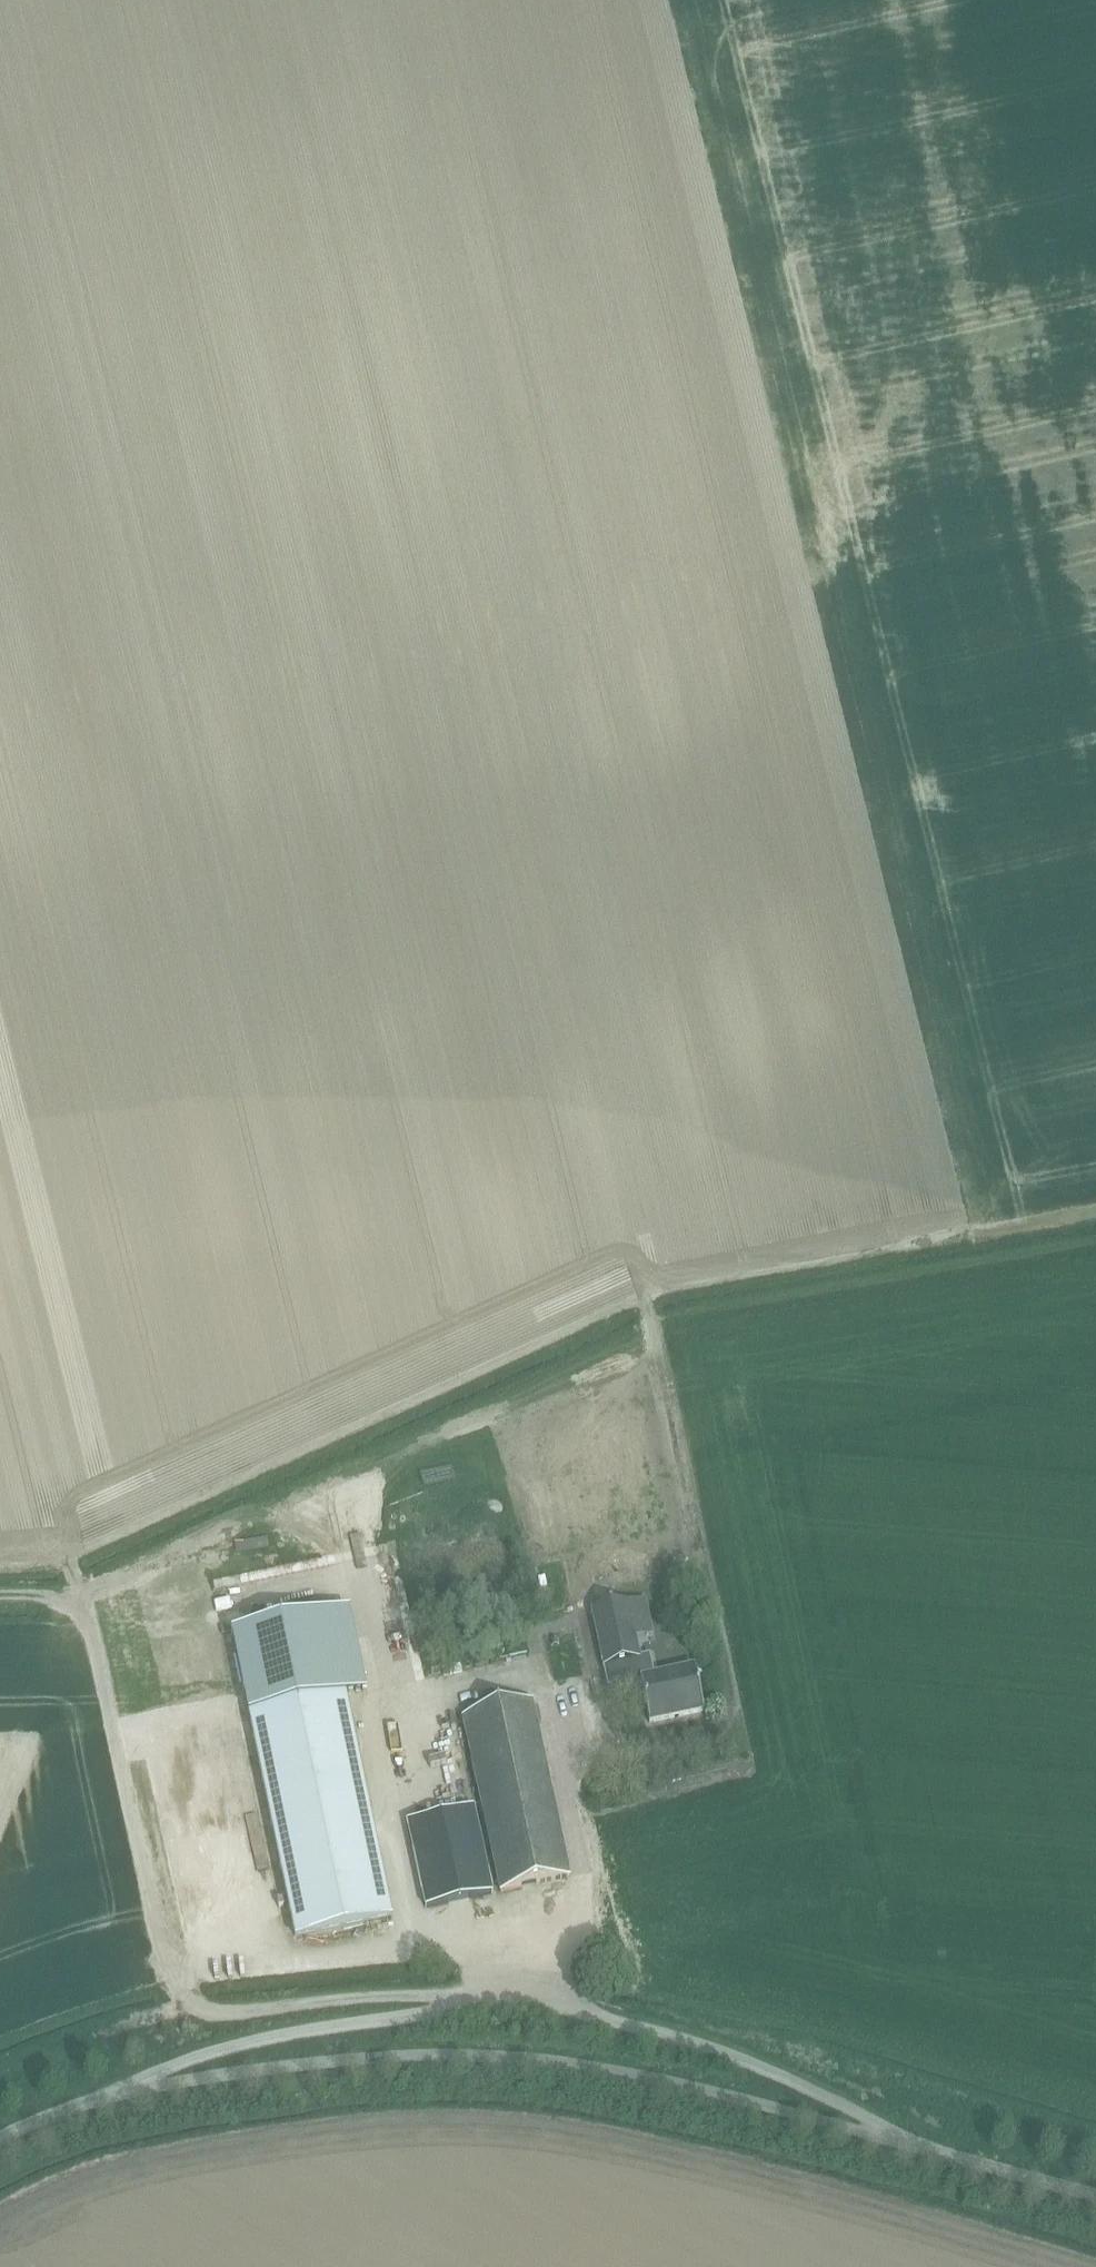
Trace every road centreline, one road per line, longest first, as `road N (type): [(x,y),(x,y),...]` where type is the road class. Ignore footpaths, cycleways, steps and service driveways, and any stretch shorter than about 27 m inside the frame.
road 1 (unclassified): [(0,2142),(54,2115),(149,2087),(387,2060),(497,2059),(614,2071),(878,2132),(1095,2194)]
road 2 (track): [(475,1997),(386,1996),(245,2011),(212,2011),(190,2001),(164,1953),(75,1577)]

